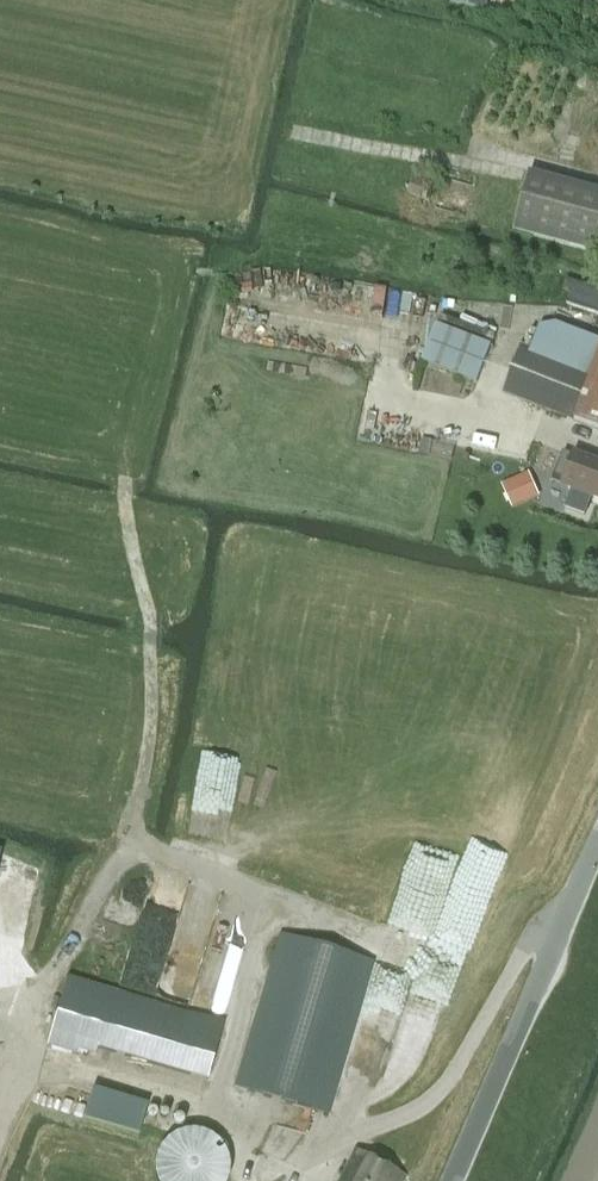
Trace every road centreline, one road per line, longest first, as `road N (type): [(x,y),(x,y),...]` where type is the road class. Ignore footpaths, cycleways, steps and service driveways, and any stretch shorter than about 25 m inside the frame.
road 1 (unclassified): [(452,1180),(597,847)]

